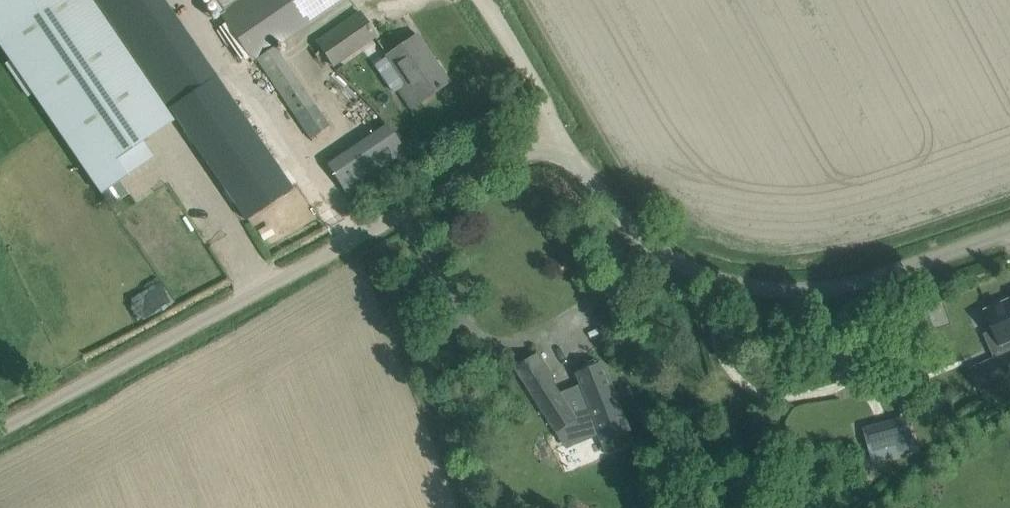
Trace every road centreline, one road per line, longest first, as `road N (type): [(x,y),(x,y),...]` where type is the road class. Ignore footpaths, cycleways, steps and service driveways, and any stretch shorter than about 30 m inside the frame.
road 1 (unclassified): [(0,429),(501,158),(523,152),(573,159)]
road 2 (unclassified): [(573,159),(655,249),(734,284),(795,290),(878,278),(1009,231)]
road 3 (unclassified): [(573,159),(481,0)]

